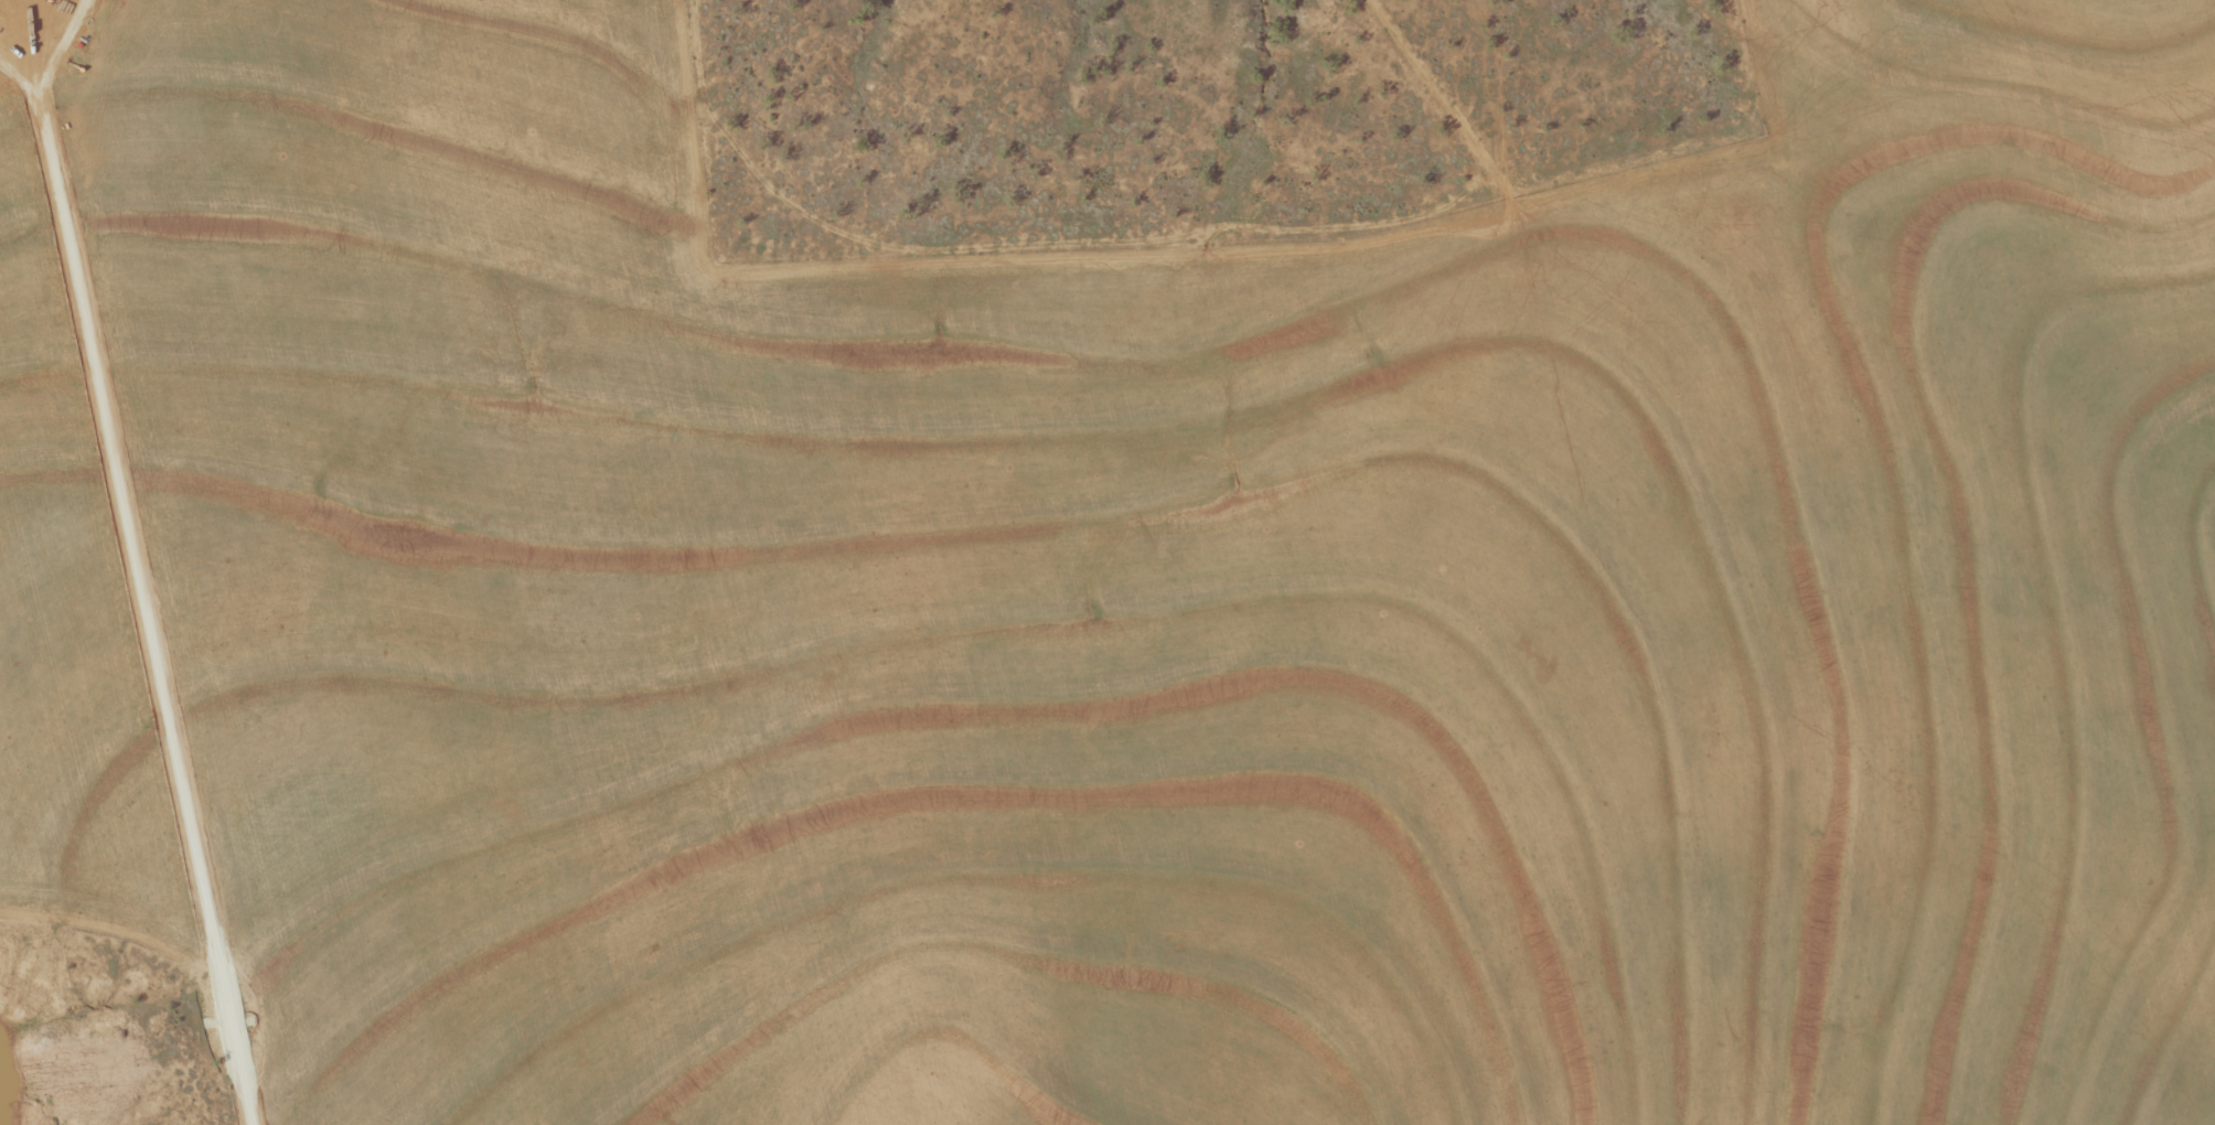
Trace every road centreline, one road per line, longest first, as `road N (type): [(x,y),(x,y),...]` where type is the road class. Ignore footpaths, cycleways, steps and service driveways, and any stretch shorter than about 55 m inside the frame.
road 1 (residential): [(1688,0),(1745,149),(1734,331),(1900,705),(1894,819),(1806,1124)]
road 2 (residential): [(251,1124),(225,995),(46,902),(0,889)]

